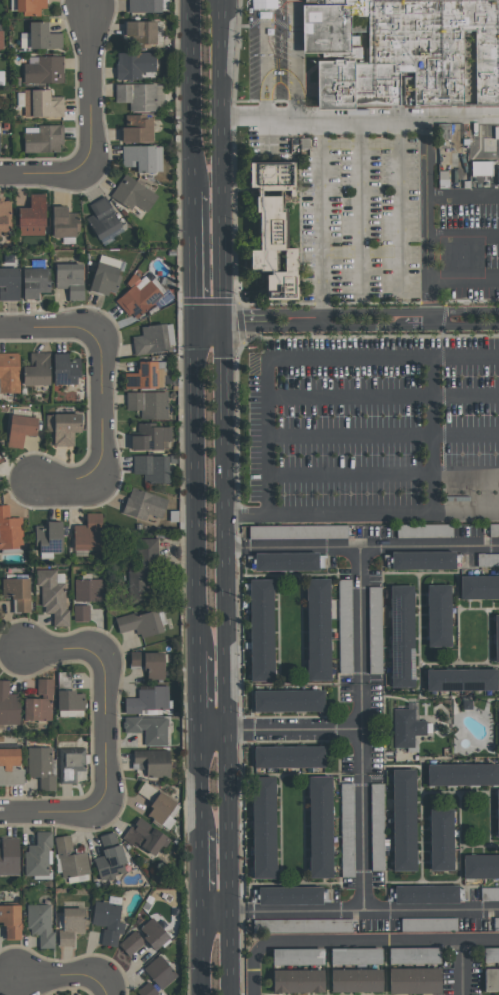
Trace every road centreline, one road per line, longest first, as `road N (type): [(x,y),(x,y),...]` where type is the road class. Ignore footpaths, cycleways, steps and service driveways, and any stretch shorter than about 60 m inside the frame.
road 1 (primary): [(231,994),(224,325)]
road 2 (primary): [(196,325),(199,653)]
road 3 (primary): [(224,325),(222,0)]
road 4 (residential): [(26,653),(104,647),(104,811)]
road 5 (residential): [(257,945),(498,944)]
road 6 (residential): [(95,334),(104,456),(95,473),(73,484),(34,480)]
road 7 (primary): [(190,0),(193,188)]
road 8 (residential): [(88,6),(84,165)]
road 9 (primary): [(193,188),(196,325)]

